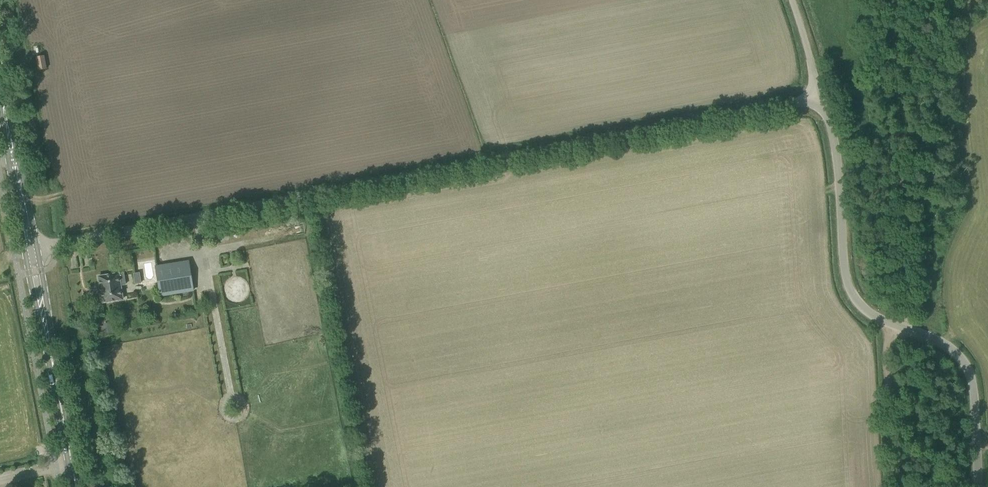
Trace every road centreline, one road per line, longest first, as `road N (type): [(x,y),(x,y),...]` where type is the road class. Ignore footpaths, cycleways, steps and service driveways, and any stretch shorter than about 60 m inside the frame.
road 1 (unclassified): [(31,250),(813,105)]
road 2 (unclassified): [(979,486),(963,363),(935,341),(863,312),(847,286),(834,143),(813,105)]
road 3 (secondary): [(75,486),(41,307)]
road 4 (secondary): [(0,88),(31,250)]

